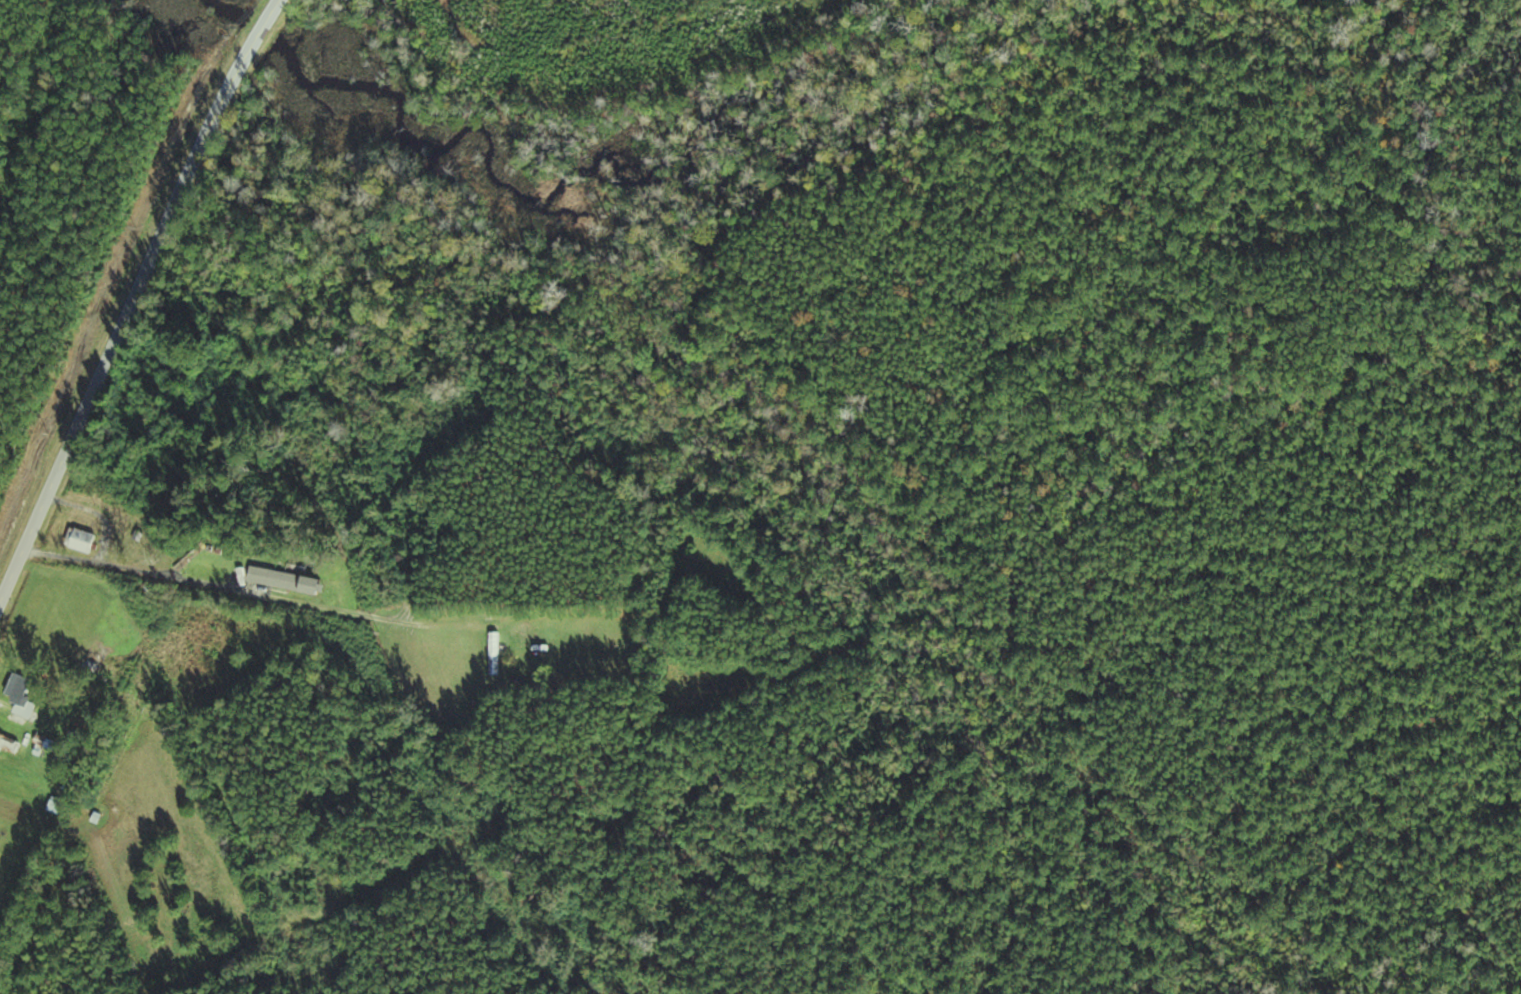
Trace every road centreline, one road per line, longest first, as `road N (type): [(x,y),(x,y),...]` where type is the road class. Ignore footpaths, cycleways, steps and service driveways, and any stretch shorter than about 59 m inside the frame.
road 1 (tertiary): [(0,608),(183,189),(282,0)]

